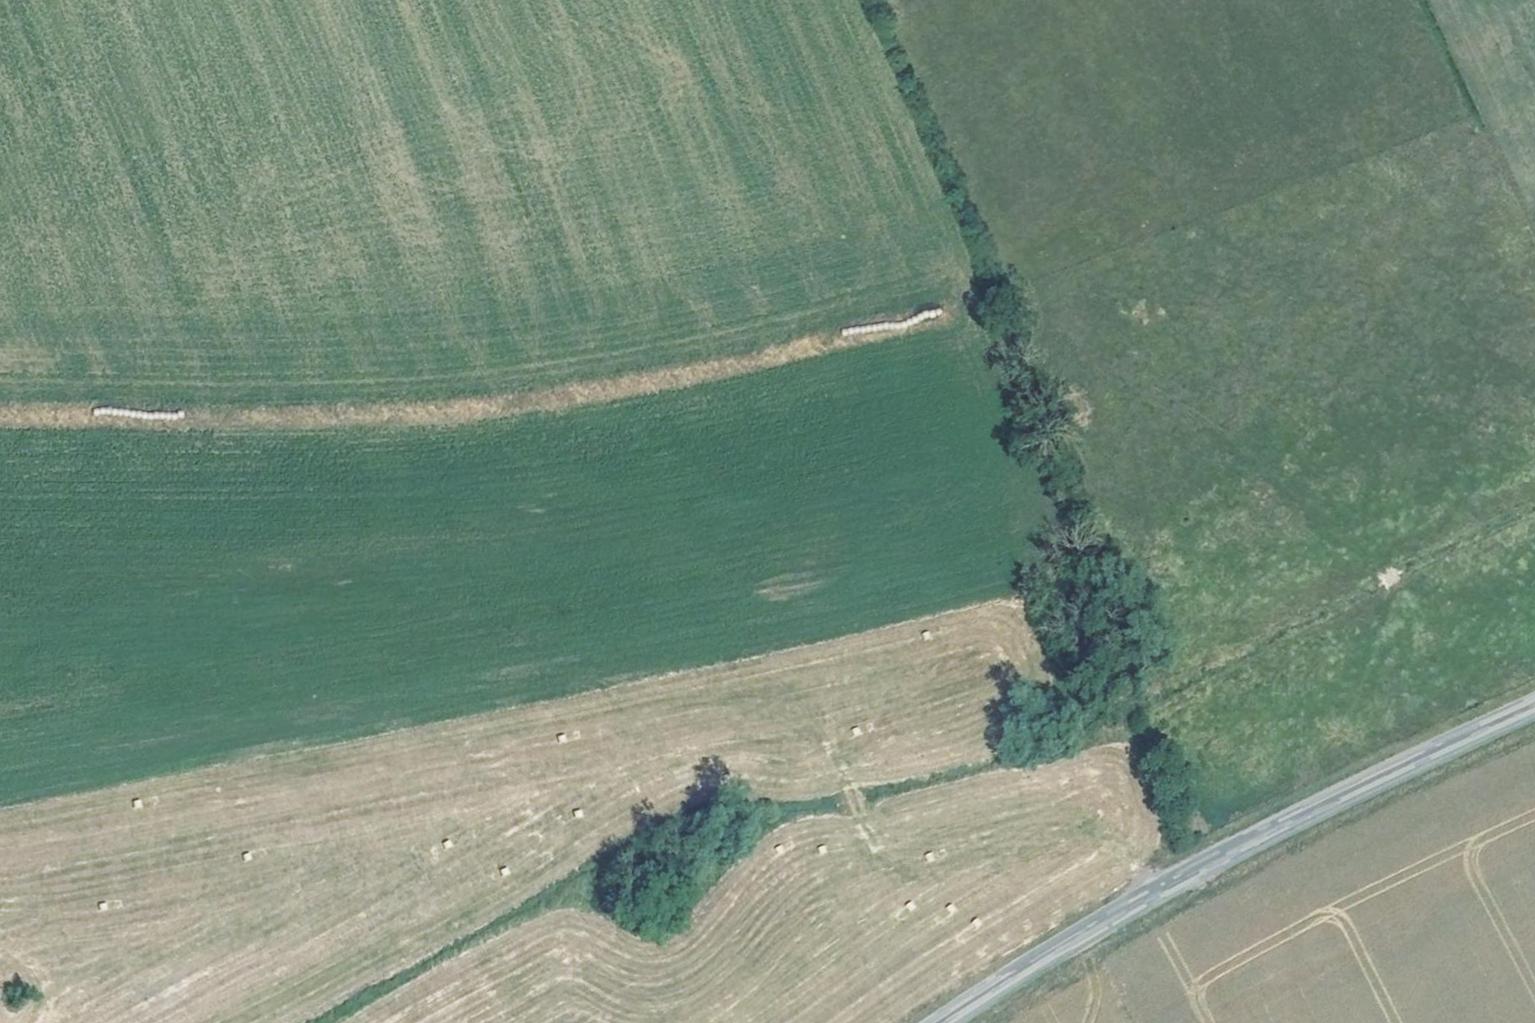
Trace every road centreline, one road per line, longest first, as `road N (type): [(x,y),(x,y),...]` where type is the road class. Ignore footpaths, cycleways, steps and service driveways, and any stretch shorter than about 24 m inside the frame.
road 1 (tertiary): [(1534,707),(1208,865),(942,1022)]

